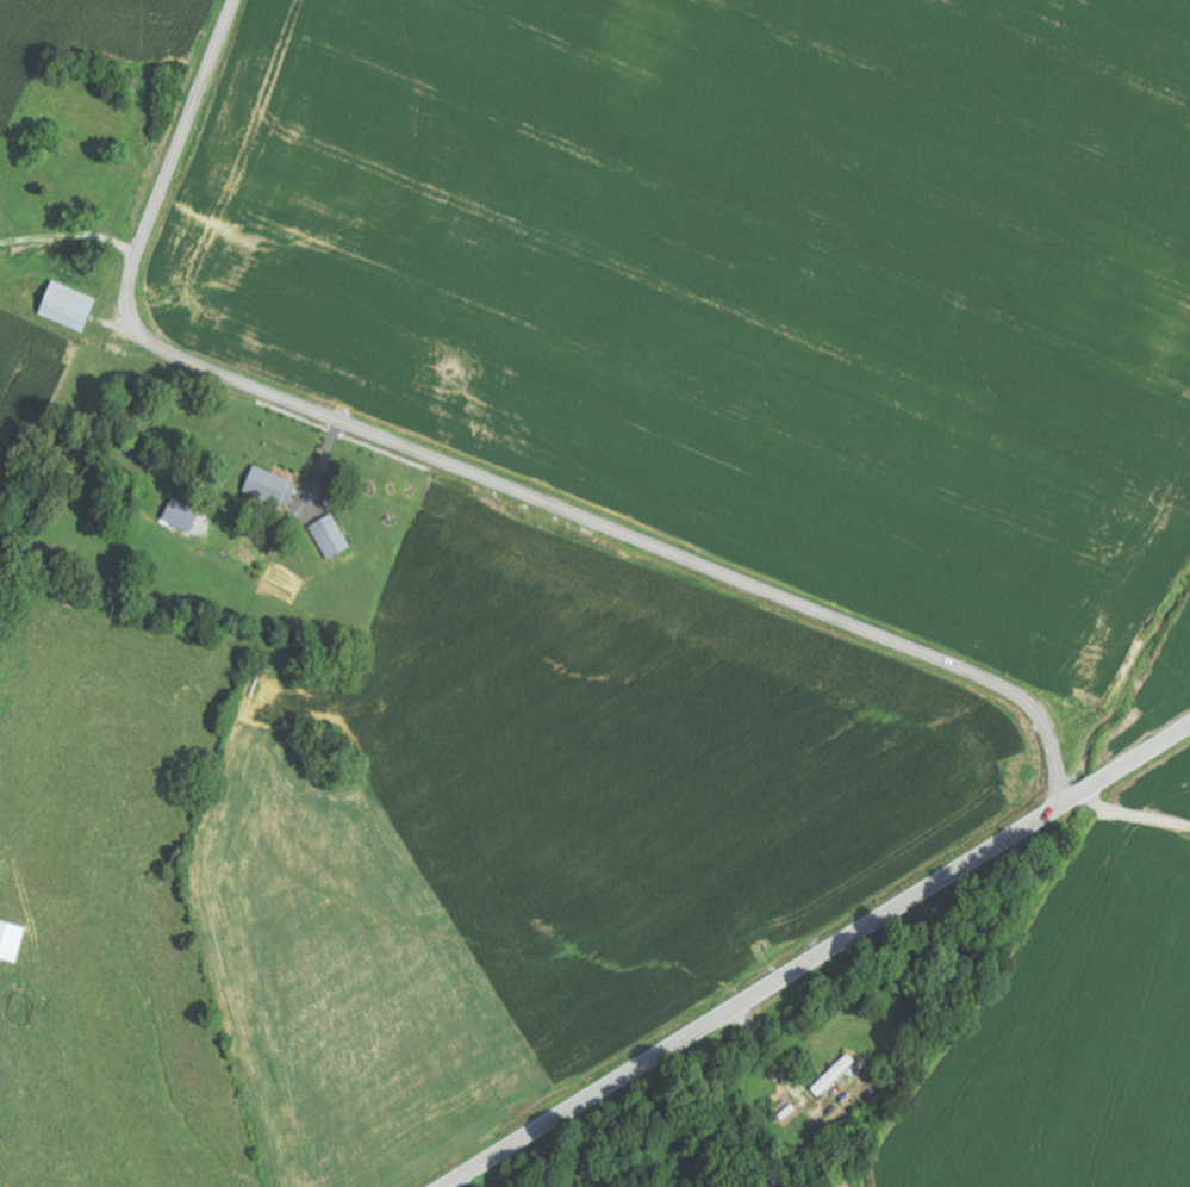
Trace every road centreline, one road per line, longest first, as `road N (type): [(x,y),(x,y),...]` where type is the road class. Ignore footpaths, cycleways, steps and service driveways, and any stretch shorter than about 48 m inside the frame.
road 1 (tertiary): [(1063,806),(1045,725),(996,683),(180,359),(145,337),(130,303),(141,246),(236,0)]
road 2 (secondary): [(1189,727),(444,1186)]

